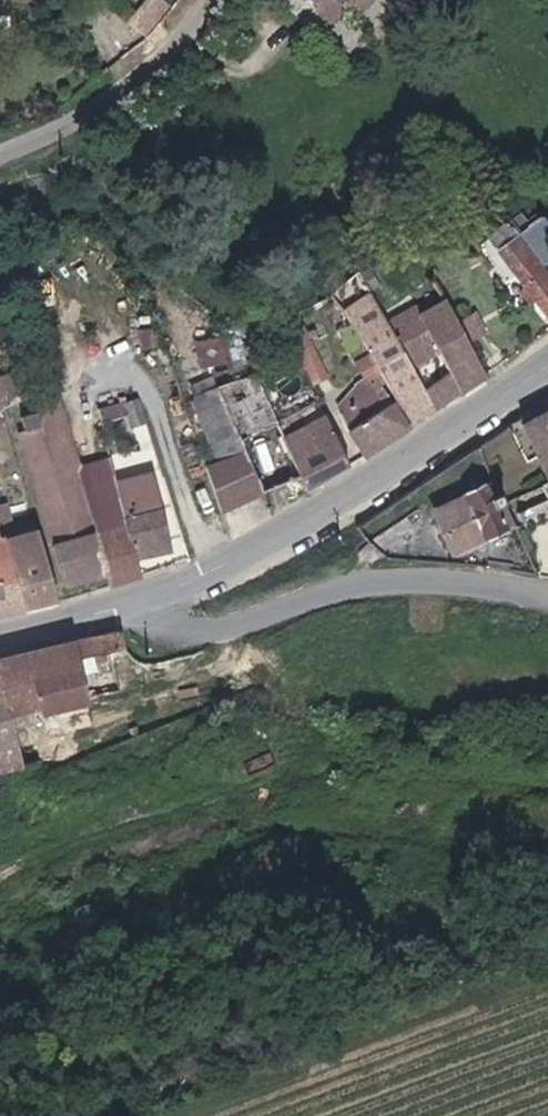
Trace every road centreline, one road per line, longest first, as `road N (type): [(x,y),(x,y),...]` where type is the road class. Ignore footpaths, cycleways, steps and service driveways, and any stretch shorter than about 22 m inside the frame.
road 1 (tertiary): [(547,366),(248,550),(159,591)]
road 2 (tertiary): [(547,591),(389,582),(196,630),(176,621),(159,591)]
road 3 (residential): [(211,0),(184,40),(107,110),(0,155)]
road 4 (tertiary): [(159,591),(0,638)]

